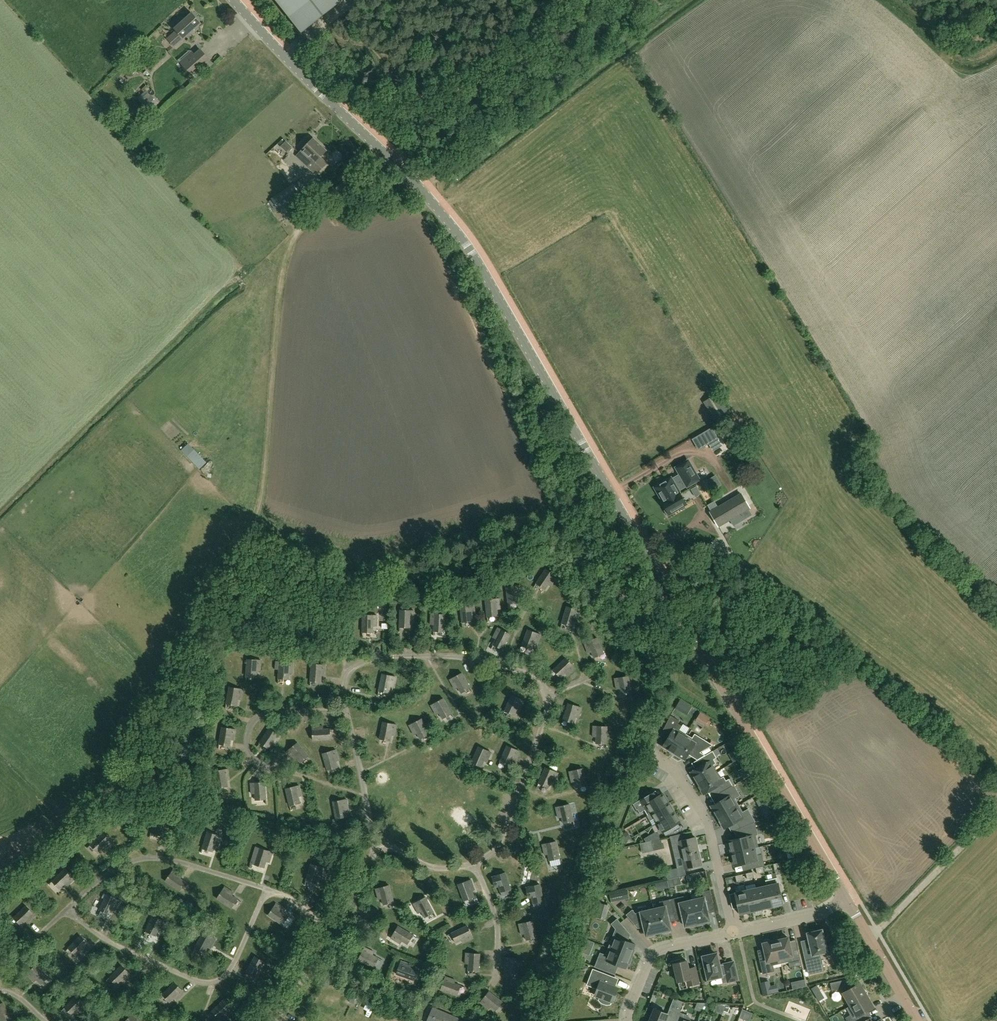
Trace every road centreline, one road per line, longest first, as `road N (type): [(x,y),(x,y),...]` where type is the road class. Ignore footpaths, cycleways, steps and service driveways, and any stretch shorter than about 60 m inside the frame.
road 1 (tertiary): [(849,901),(469,246),(234,0)]
road 2 (residential): [(70,908),(130,953),(212,985),(232,973),(269,890)]
road 3 (residential): [(350,713),(350,672),(400,657),(500,666),(543,684),(548,696)]
road 4 (residential): [(269,890),(144,857),(125,862),(70,908)]
road 5 (residential): [(732,933),(712,828),(675,767),(656,757)]
road 6 (residential): [(548,696),(503,842),(474,866)]
road 7 (residential): [(350,713),(257,720),(250,731),(253,757),(284,772)]
road 8 (residential): [(630,1020),(652,958),(732,933)]
road 9 (tertiary): [(919,1020),(849,901)]
road 10 (residential): [(375,846),(350,713)]
road 11 (residential): [(732,933),(849,901)]

